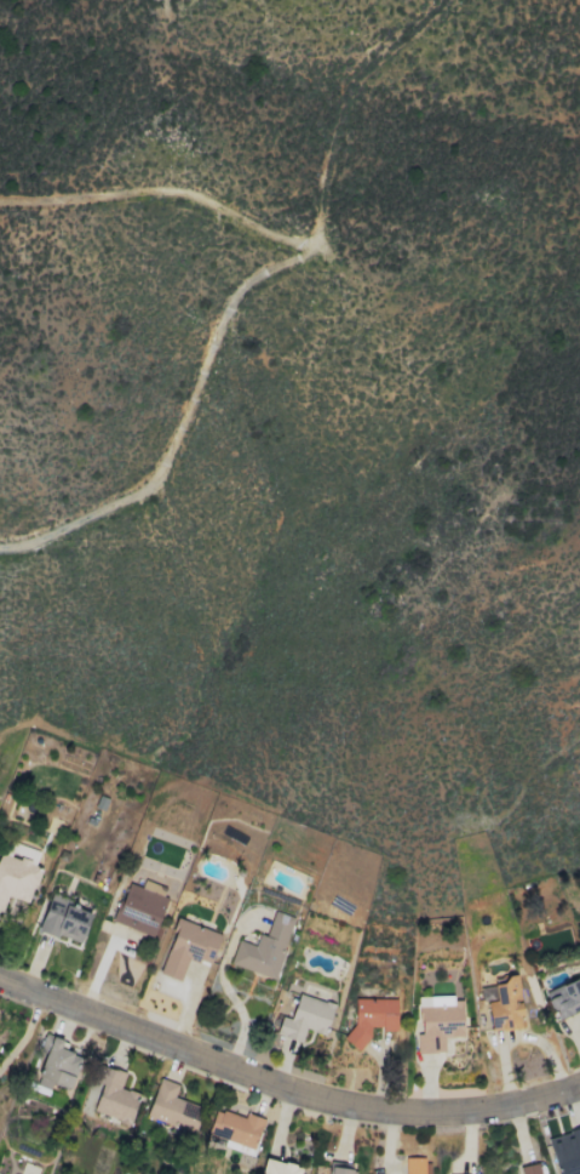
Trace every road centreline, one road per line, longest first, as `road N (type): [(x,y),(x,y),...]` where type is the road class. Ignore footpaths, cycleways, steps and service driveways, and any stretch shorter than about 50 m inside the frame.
road 1 (residential): [(579,1086),(476,1111),(398,1112),(311,1098),(0,979)]

